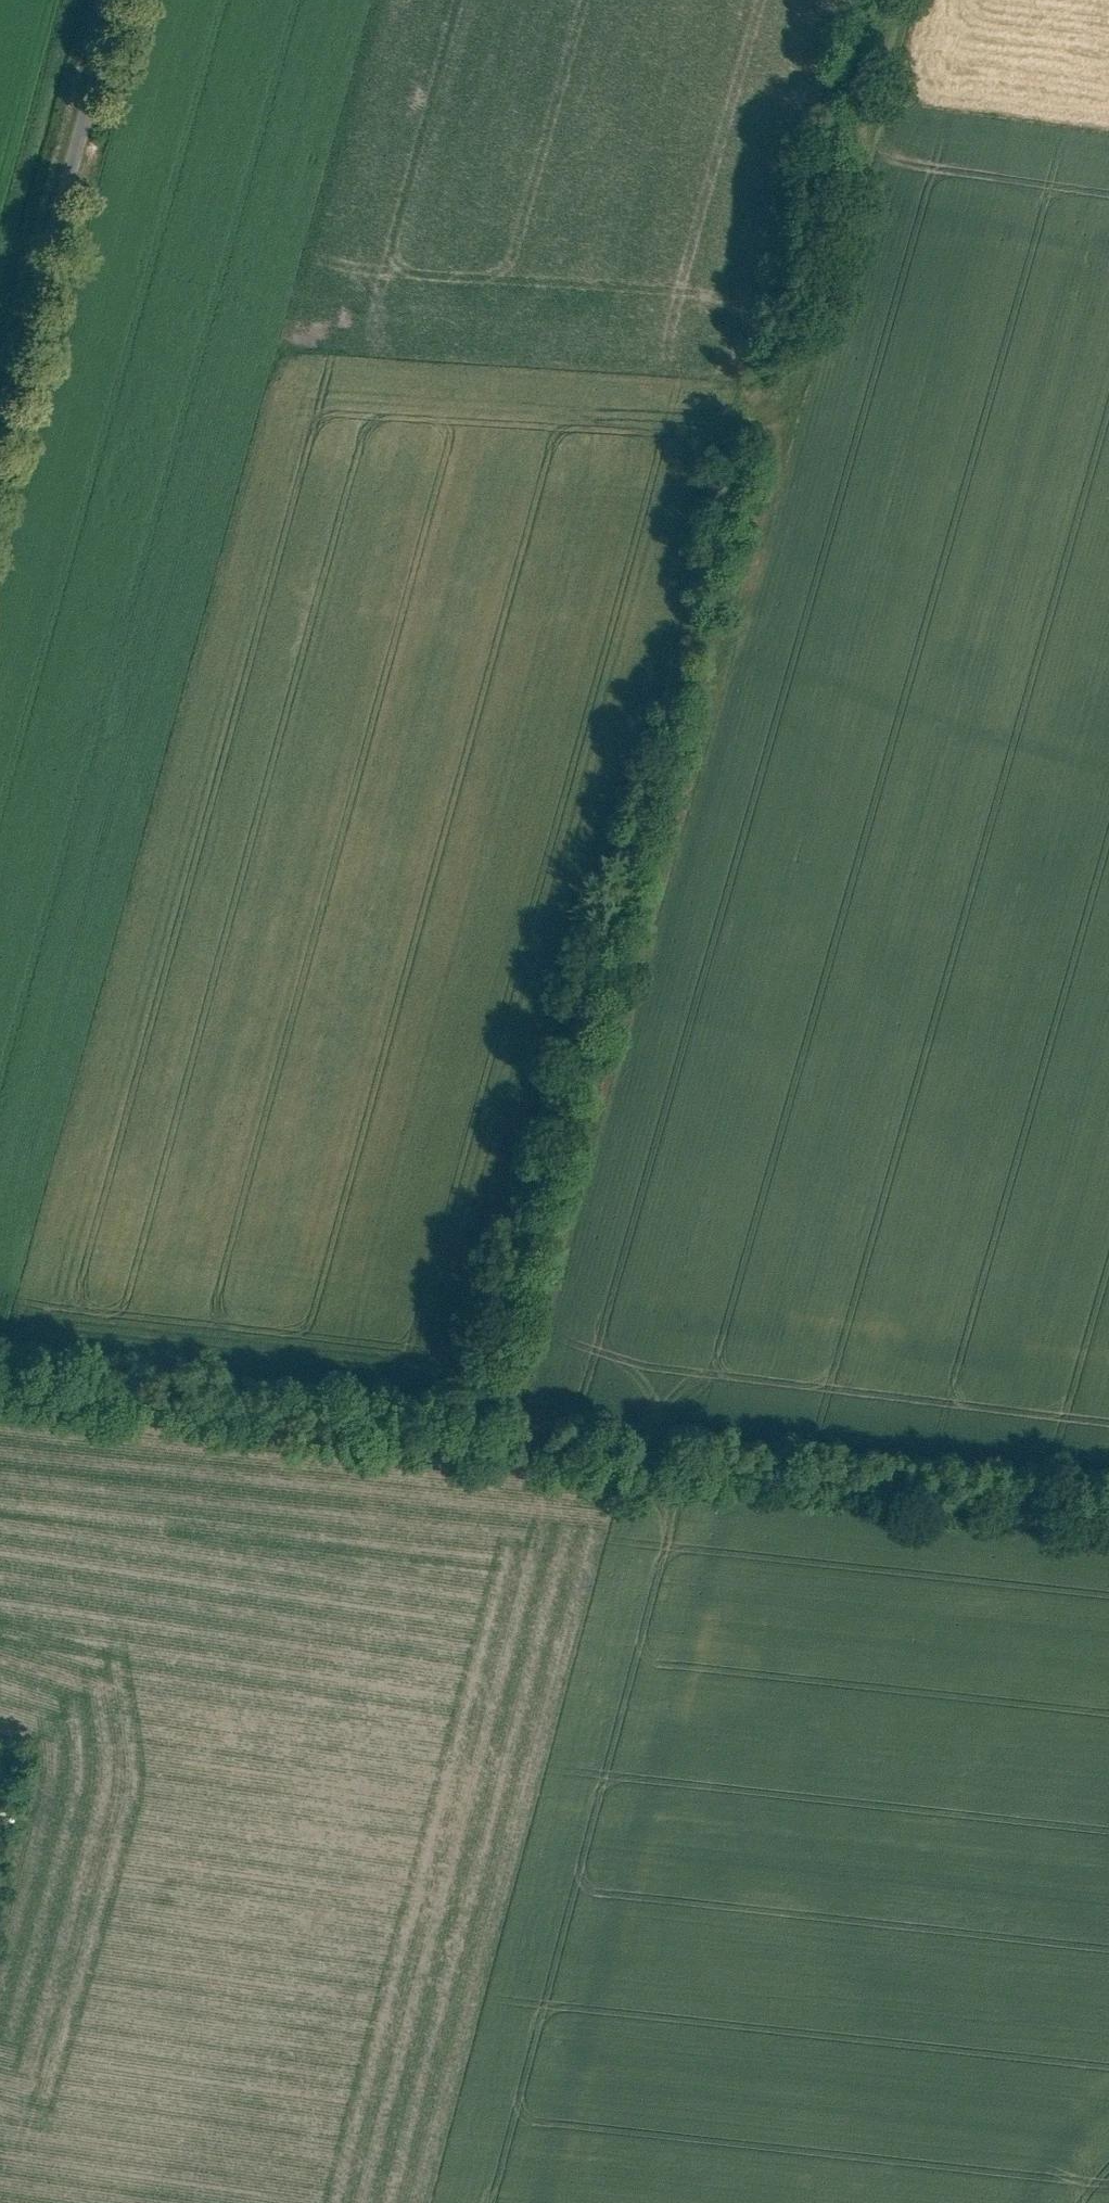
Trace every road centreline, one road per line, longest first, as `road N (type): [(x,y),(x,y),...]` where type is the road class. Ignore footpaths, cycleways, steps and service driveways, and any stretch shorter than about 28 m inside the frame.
road 1 (unclassified): [(117,0),(0,430)]

